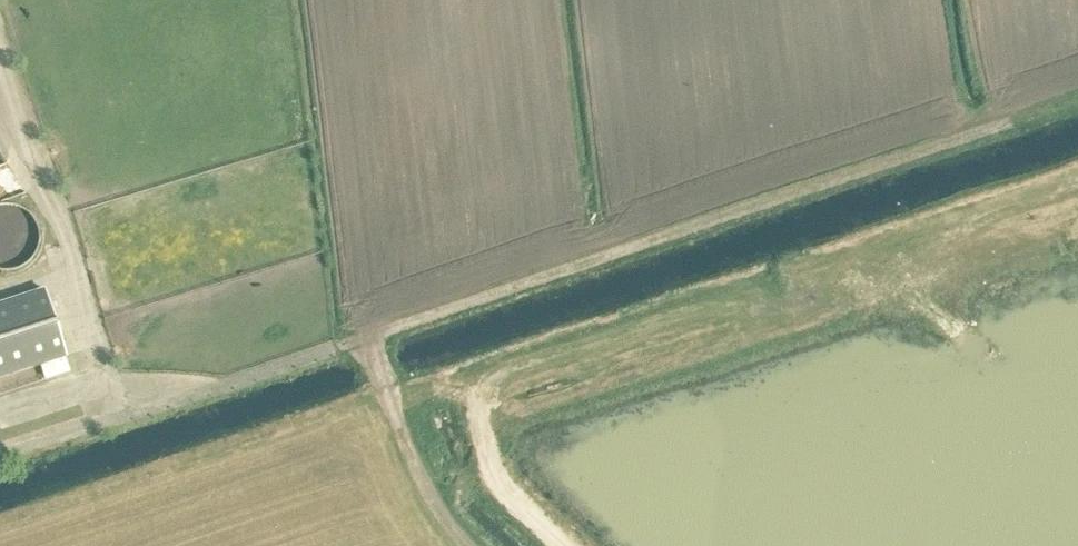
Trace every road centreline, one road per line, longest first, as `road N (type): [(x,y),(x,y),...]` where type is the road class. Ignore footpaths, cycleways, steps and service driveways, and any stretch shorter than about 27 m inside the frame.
road 1 (track): [(564,545),(493,479),(469,399),(382,387),(366,339)]

